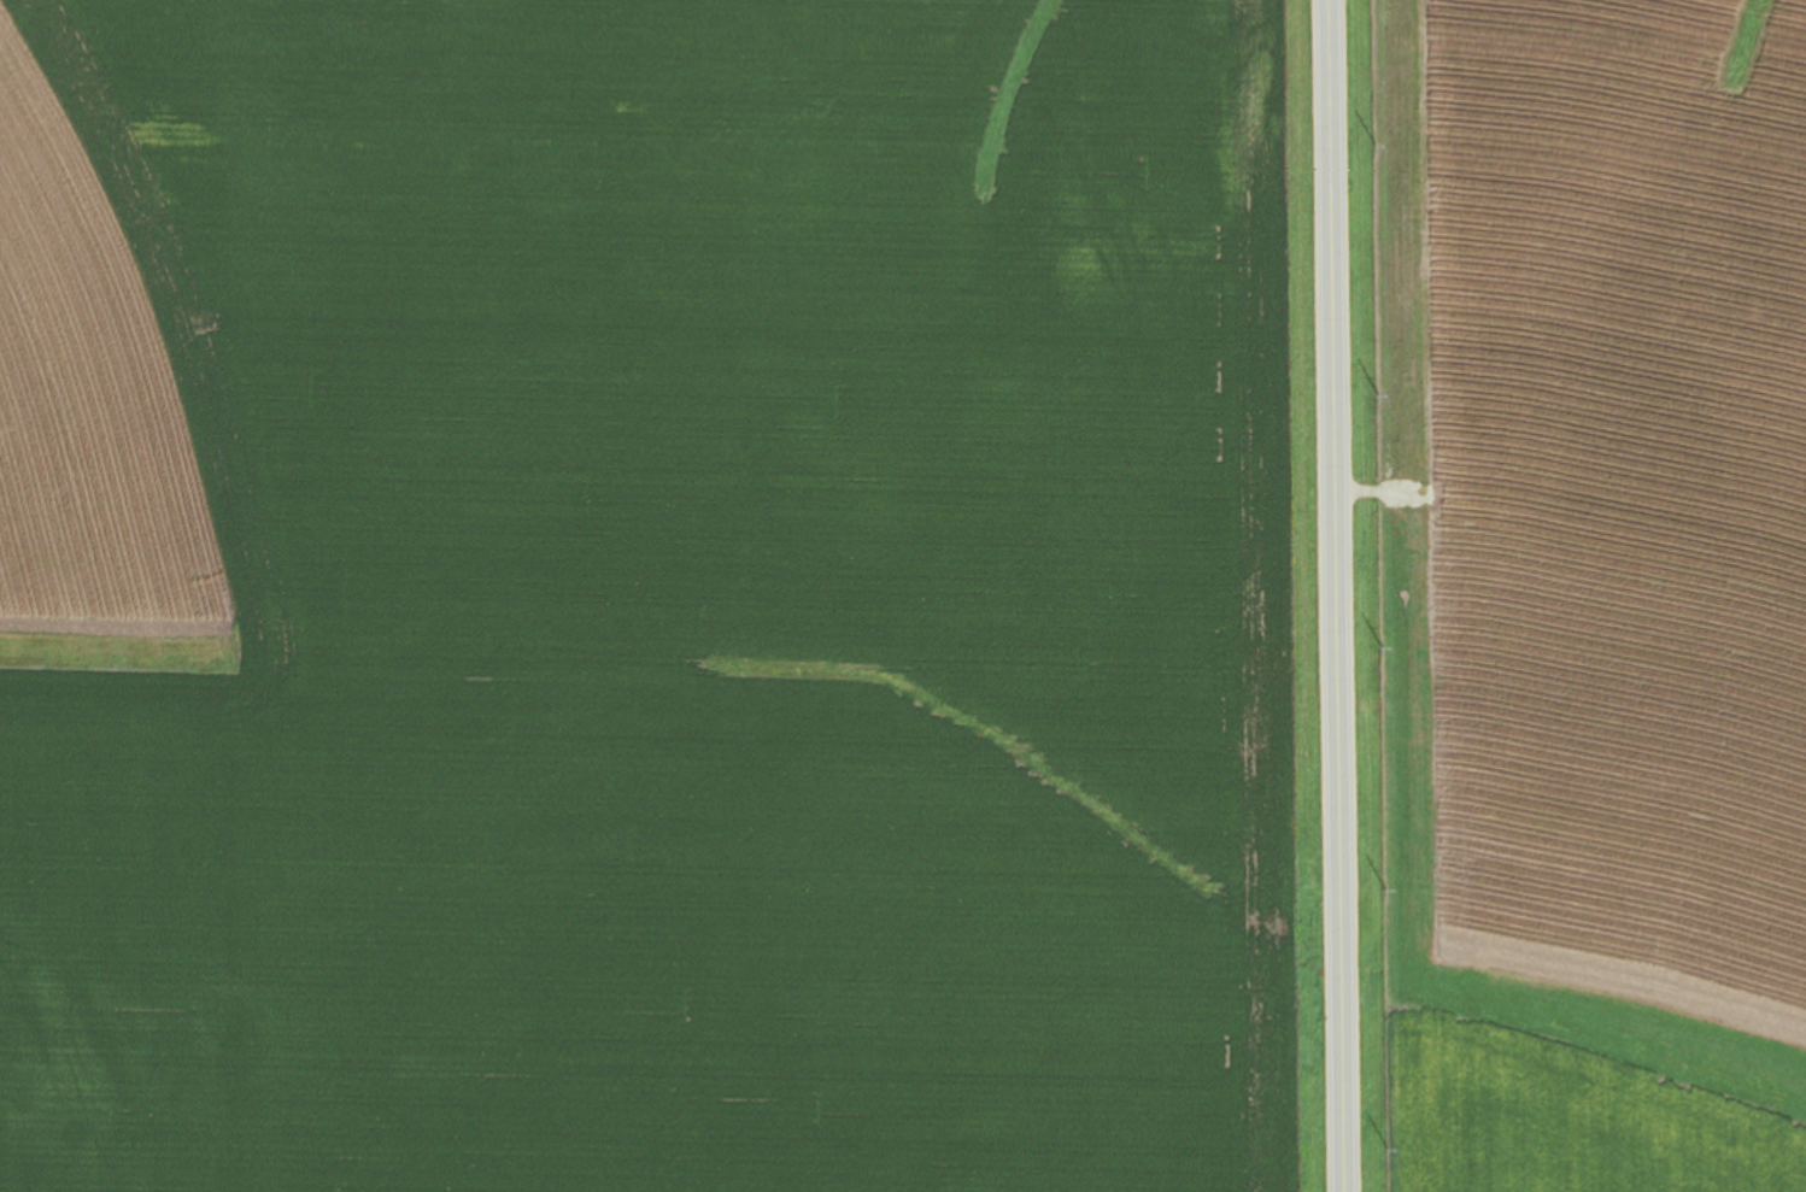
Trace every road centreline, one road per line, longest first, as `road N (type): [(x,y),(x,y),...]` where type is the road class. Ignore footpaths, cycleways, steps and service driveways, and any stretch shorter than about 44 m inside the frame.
road 1 (primary): [(1343,1191),(1325,0)]

